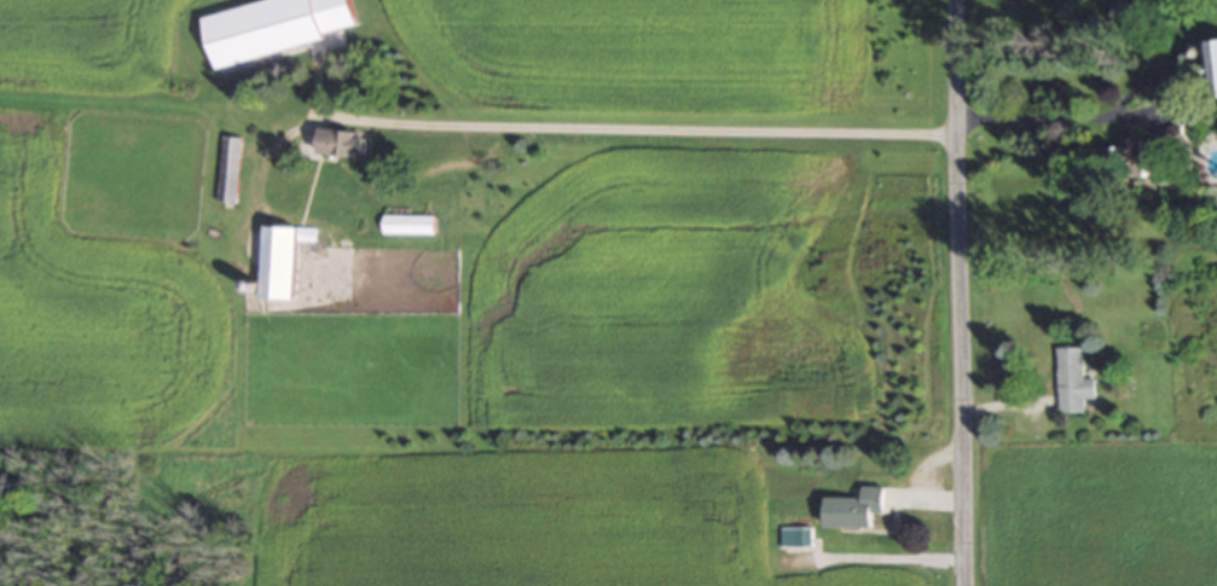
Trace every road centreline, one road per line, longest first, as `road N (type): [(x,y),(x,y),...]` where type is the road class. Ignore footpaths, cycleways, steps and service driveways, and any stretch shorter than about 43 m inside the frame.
road 1 (residential): [(969,0),(977,585)]

